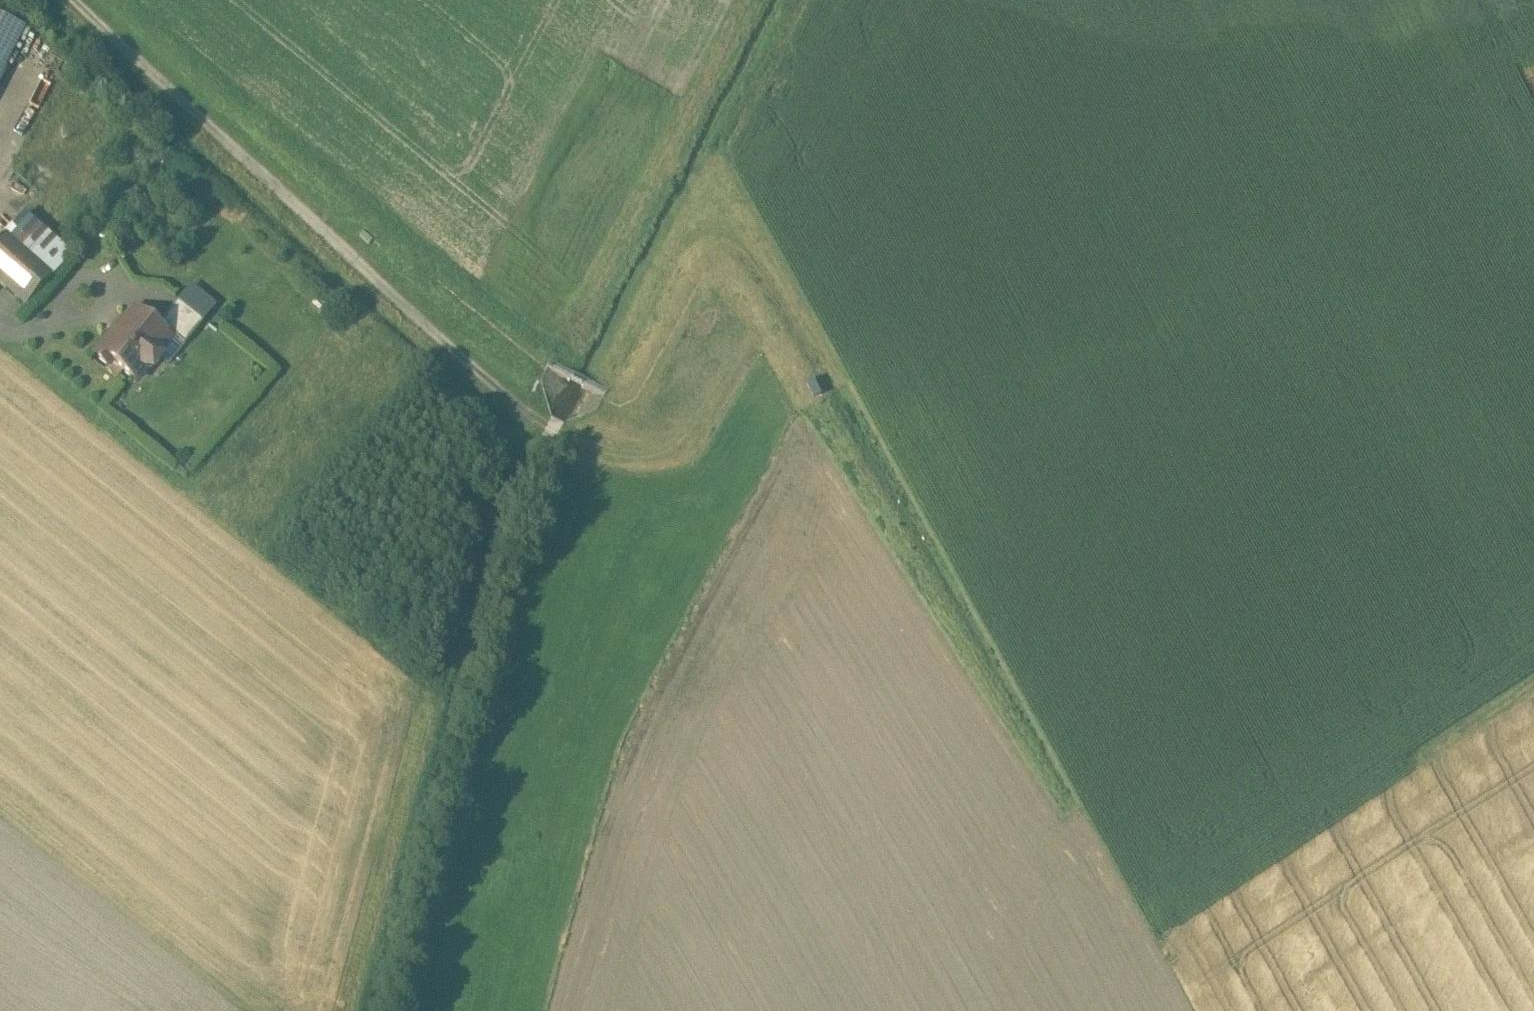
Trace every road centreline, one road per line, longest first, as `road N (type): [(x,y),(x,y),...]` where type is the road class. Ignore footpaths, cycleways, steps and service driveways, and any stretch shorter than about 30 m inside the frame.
road 1 (track): [(68,0),(529,418)]

